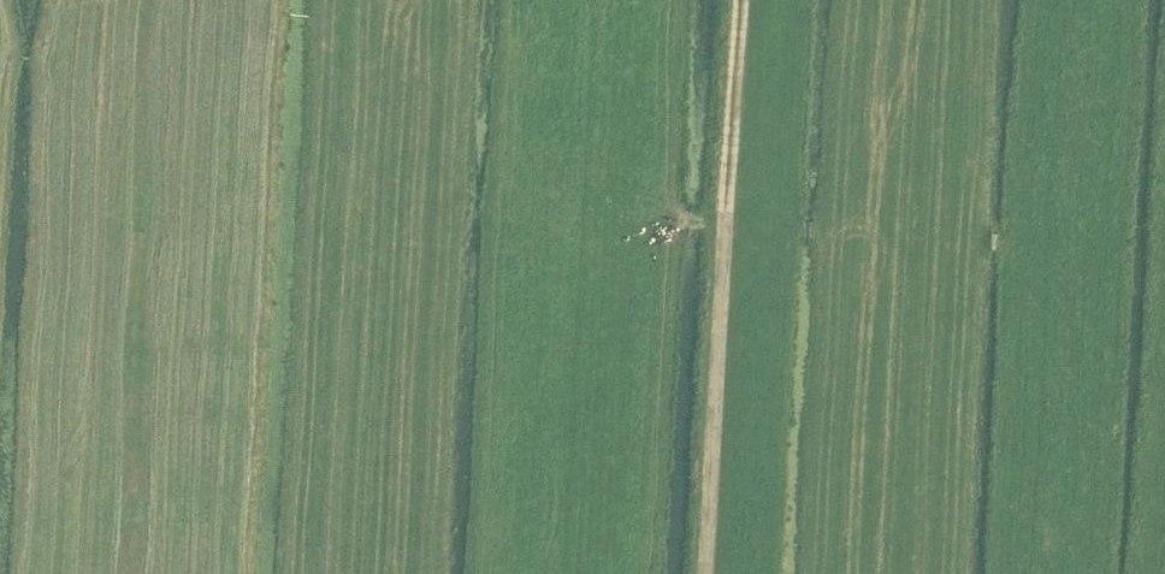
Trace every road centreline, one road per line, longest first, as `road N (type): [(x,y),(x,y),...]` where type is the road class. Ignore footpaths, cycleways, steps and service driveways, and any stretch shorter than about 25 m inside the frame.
road 1 (track): [(702,573),(736,0)]

